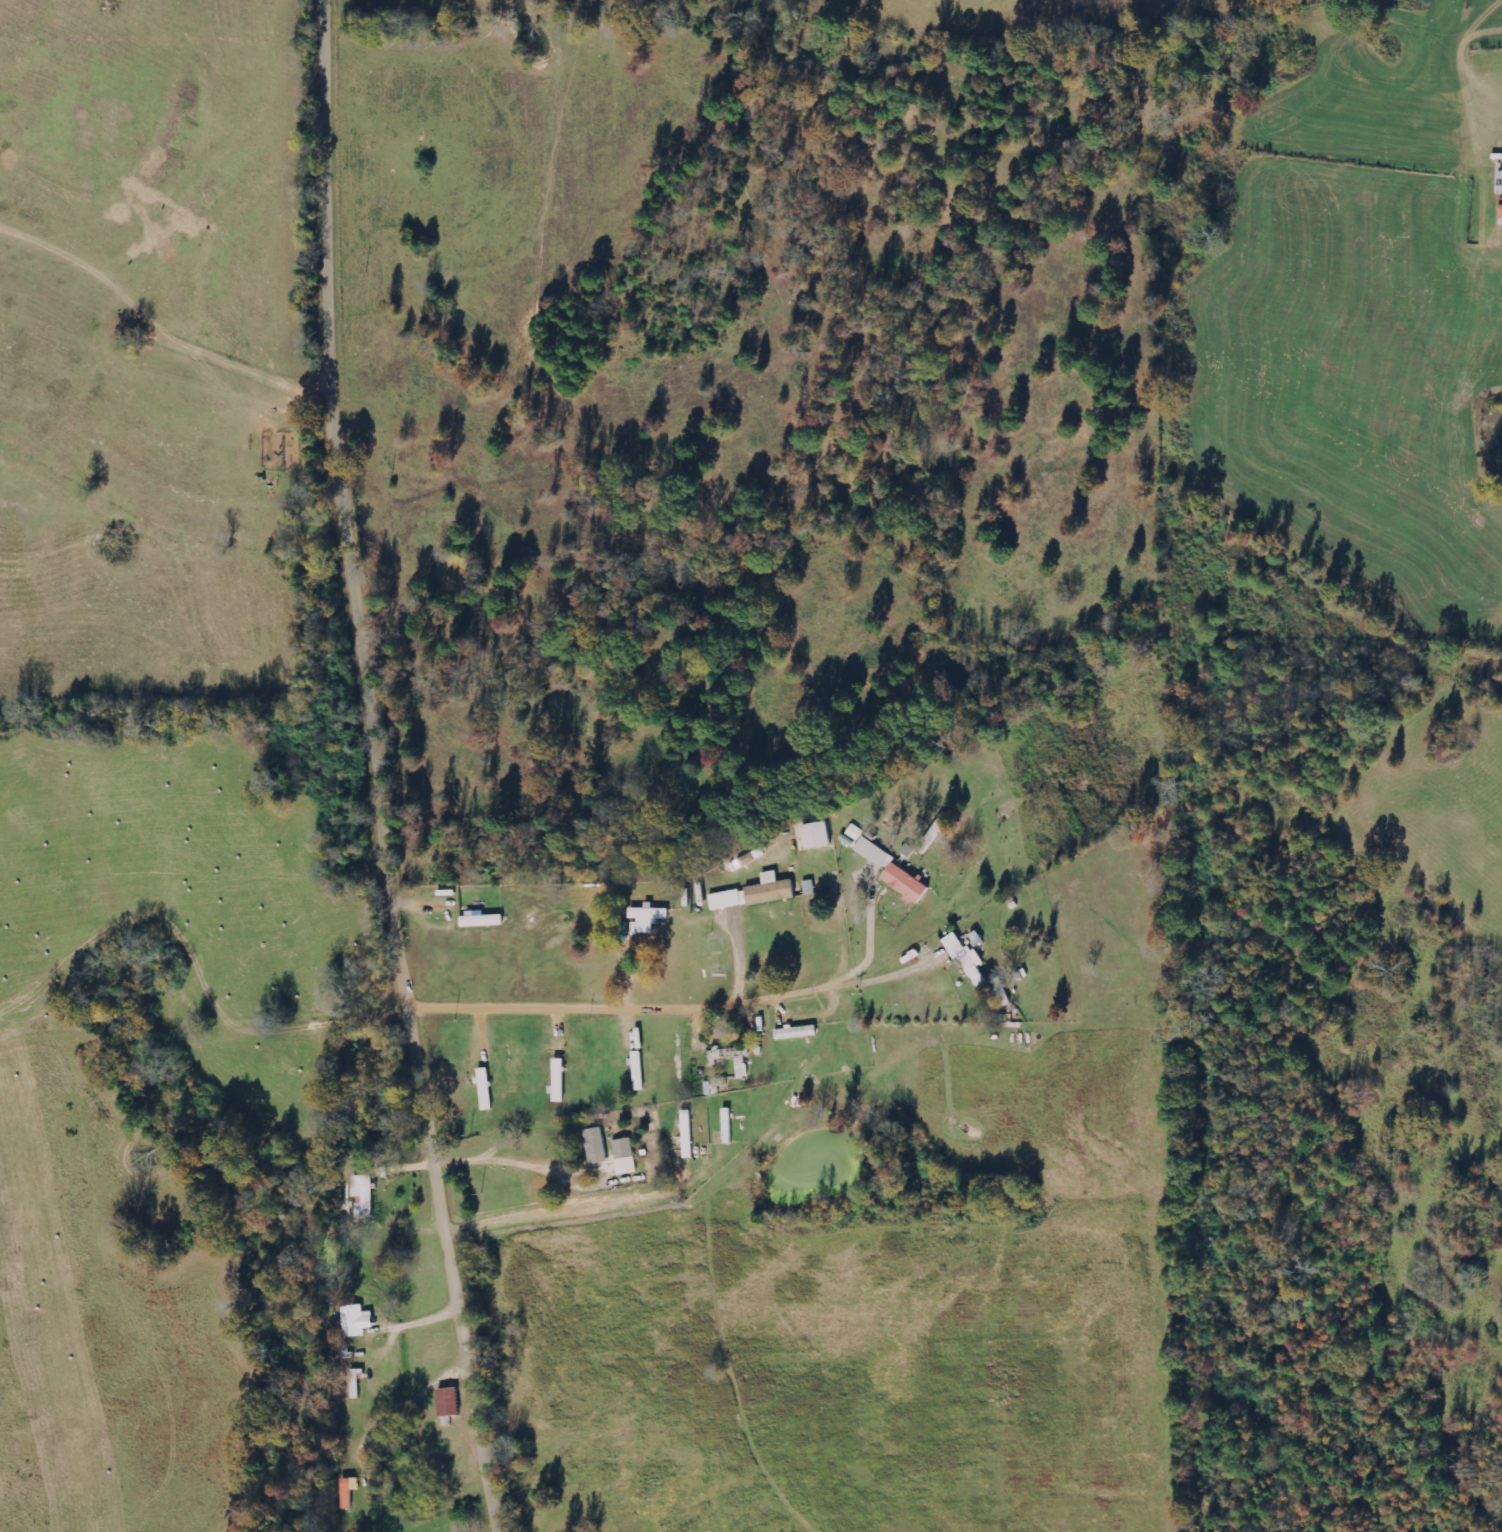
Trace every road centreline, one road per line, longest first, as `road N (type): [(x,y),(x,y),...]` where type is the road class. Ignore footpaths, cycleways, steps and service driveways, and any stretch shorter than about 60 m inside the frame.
road 1 (residential): [(505,1531),(395,870),(349,494),(333,0)]
road 2 (residential): [(428,1075),(306,1098)]

